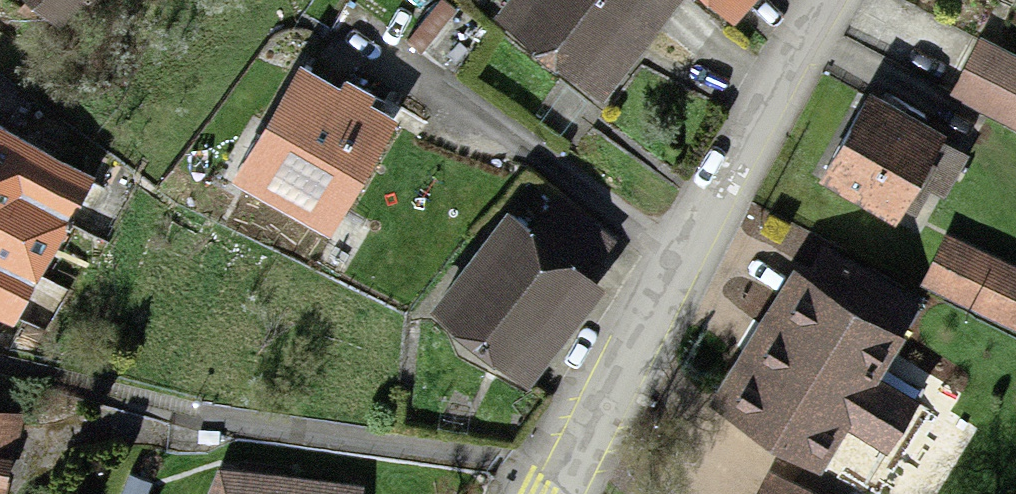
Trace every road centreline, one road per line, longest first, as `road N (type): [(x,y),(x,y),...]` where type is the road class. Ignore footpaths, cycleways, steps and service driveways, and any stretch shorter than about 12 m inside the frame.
road 1 (residential): [(559,493),(832,0)]

